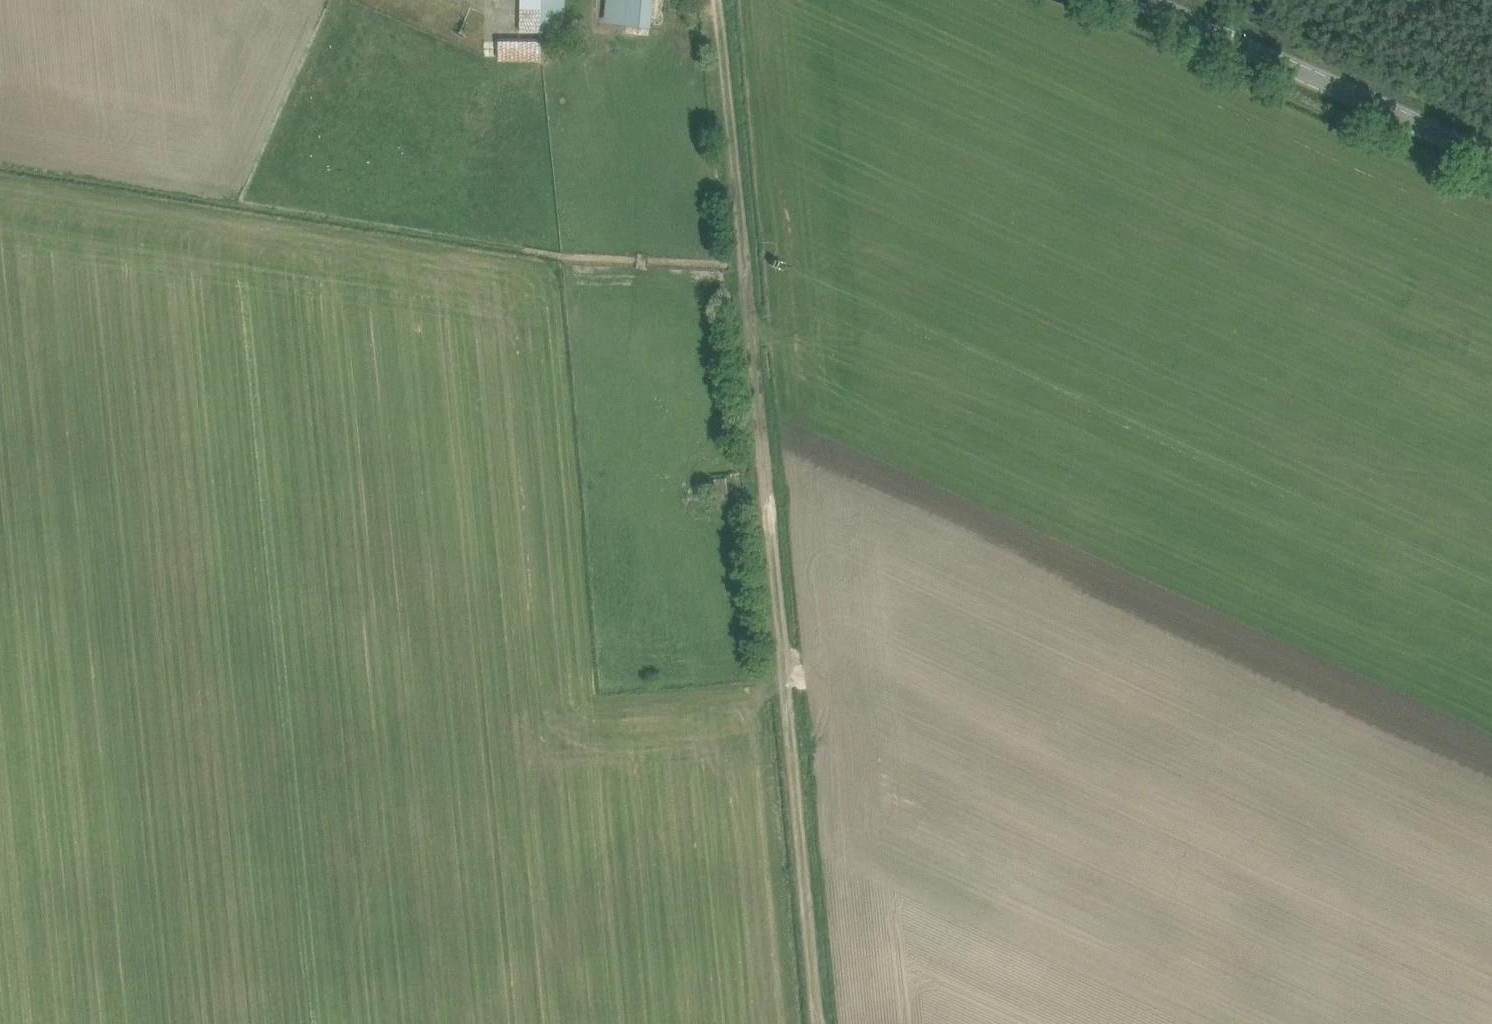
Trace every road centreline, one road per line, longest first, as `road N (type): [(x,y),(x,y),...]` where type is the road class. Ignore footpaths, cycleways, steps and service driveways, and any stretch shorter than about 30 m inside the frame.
road 1 (track): [(818,1023),(716,0)]
road 2 (tertiary): [(1491,160),(1142,0)]

